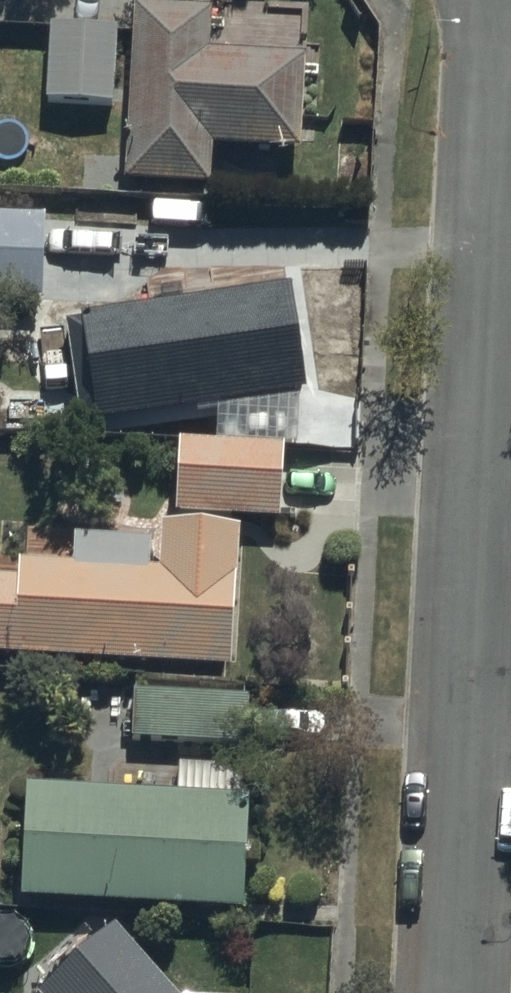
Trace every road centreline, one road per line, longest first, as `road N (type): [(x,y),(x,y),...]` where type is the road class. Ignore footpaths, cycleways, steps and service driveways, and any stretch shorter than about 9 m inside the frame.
road 1 (residential): [(507,0),(454,992)]

